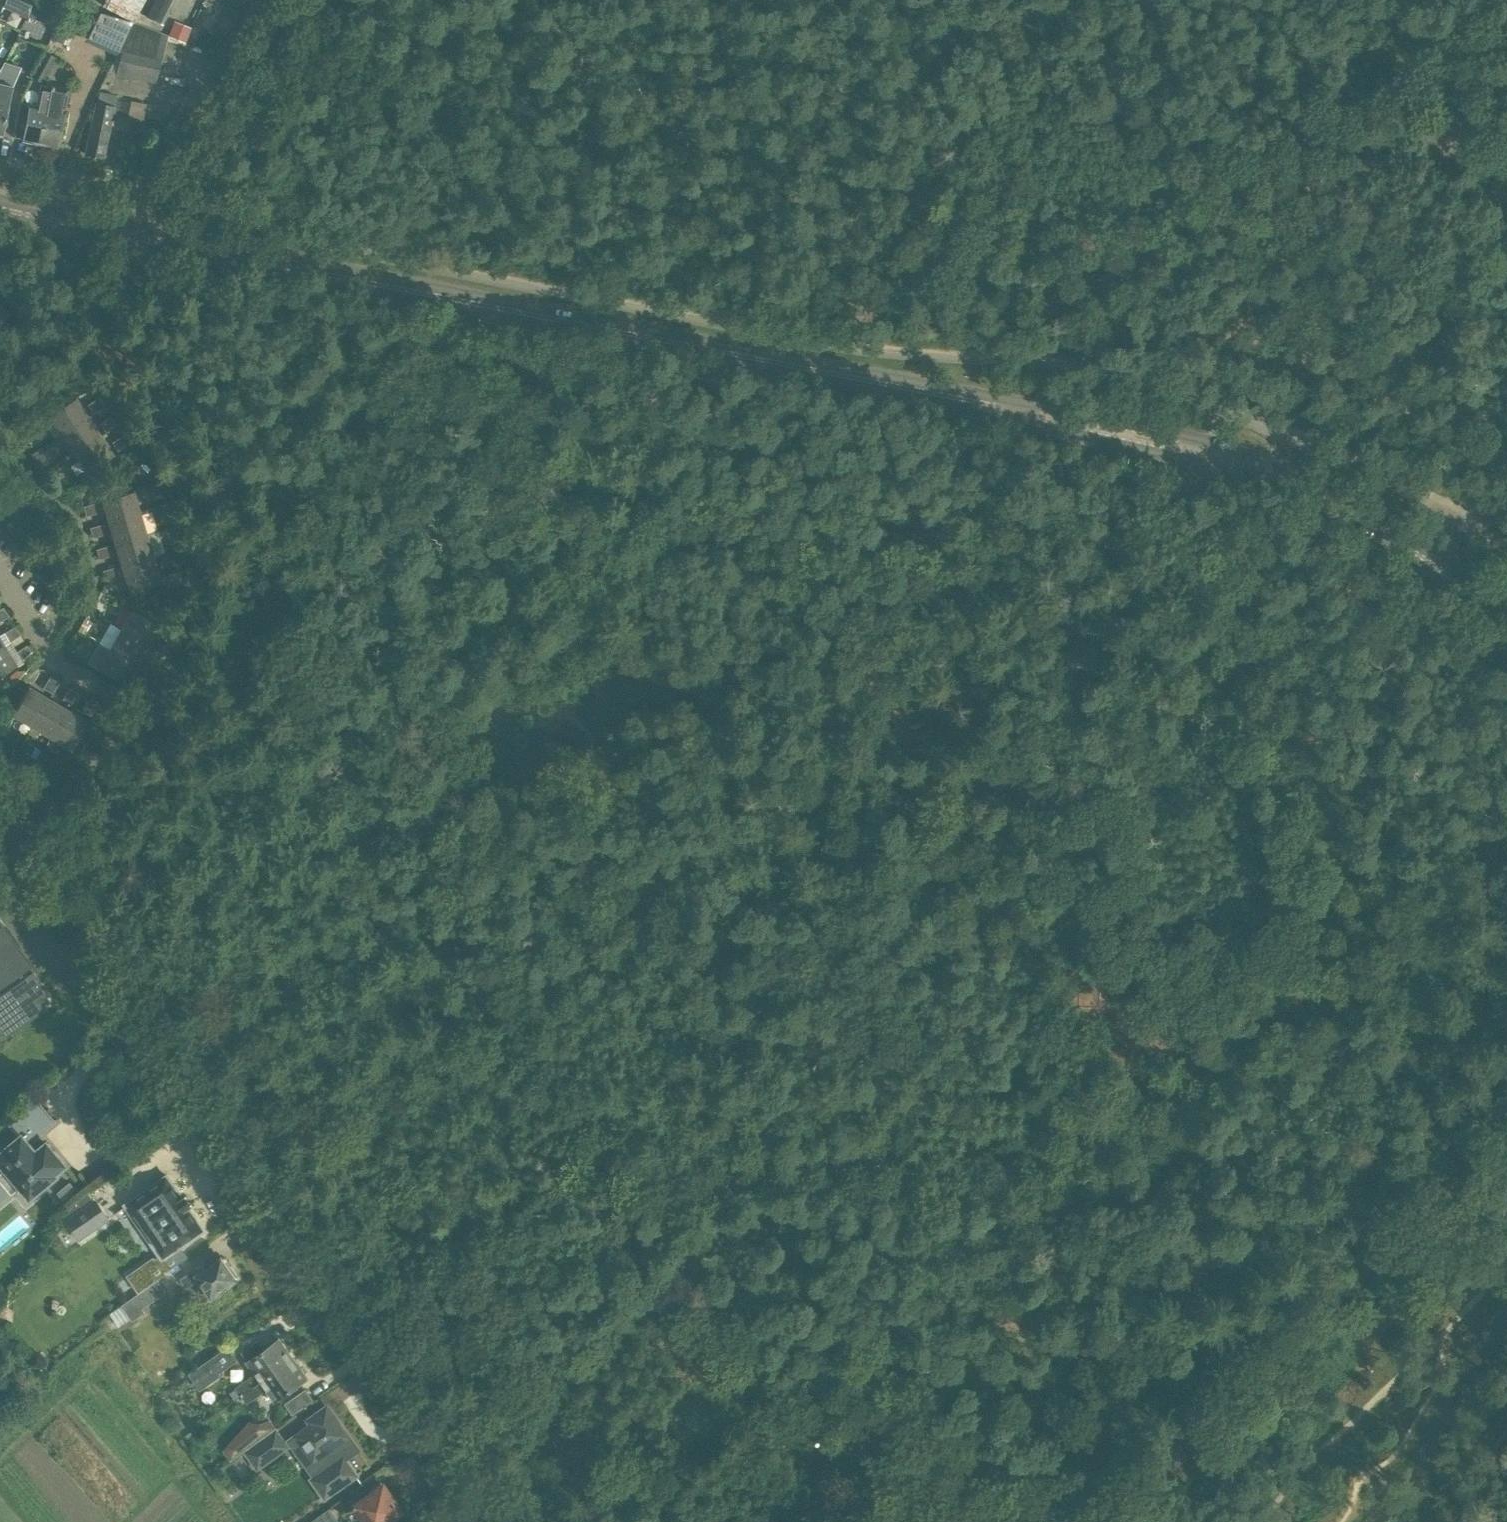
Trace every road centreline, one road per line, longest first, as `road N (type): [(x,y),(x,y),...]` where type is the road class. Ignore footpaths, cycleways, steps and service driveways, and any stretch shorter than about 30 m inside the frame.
road 1 (secondary): [(1506,620),(1431,558),(1336,497),(1209,454),(129,233)]
road 2 (residential): [(505,1521),(20,827)]
road 3 (unclassified): [(1105,1521),(1506,1138)]
road 4 (residential): [(20,827),(109,747),(127,711),(54,659),(0,577)]
road 5 (residential): [(261,0),(150,169),(129,233)]
road 6 (track): [(1229,141),(1311,0)]
road 7 (secondary): [(129,233),(0,208)]

